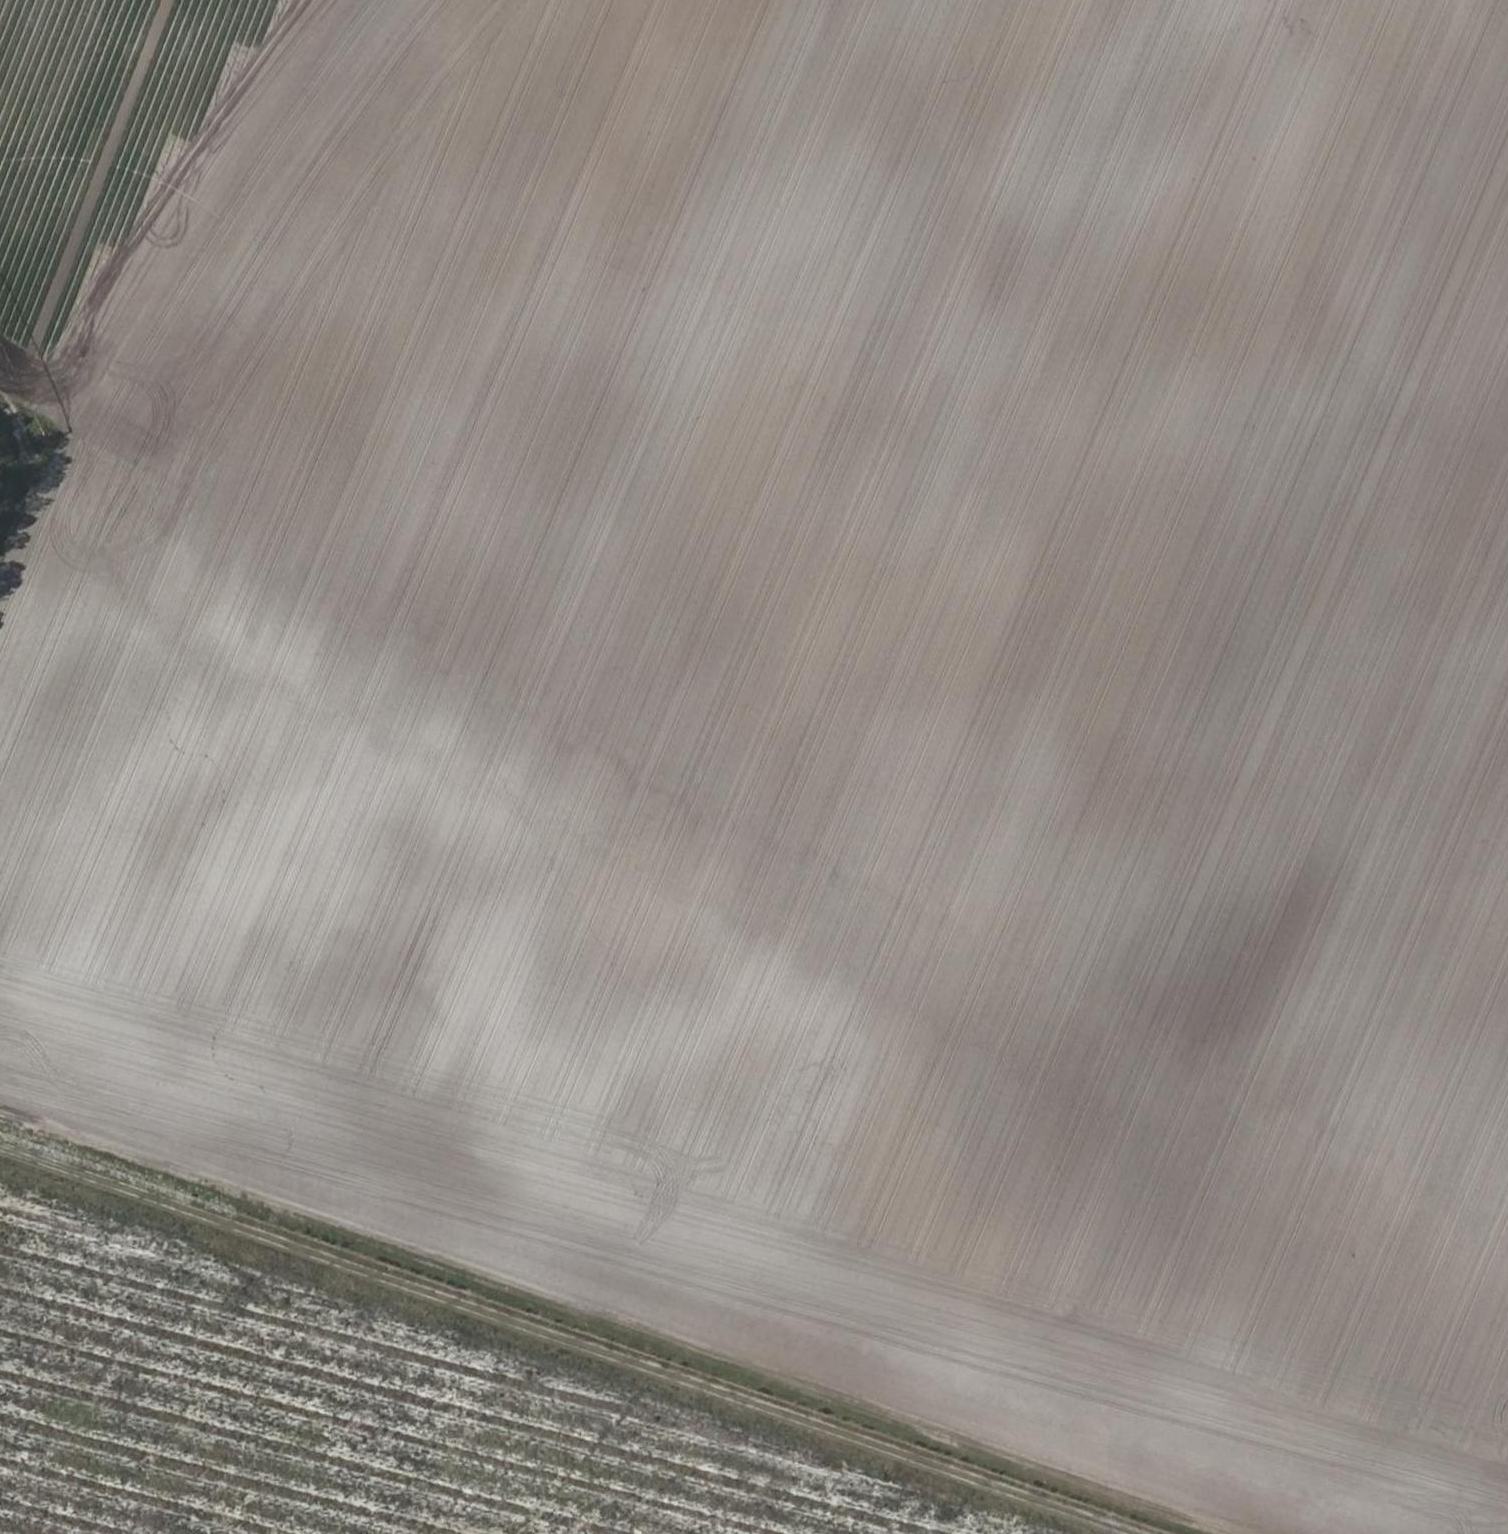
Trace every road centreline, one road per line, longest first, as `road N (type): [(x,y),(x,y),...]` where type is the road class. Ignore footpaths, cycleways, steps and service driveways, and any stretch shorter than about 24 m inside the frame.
road 1 (track): [(0,1181),(1117,1533)]

